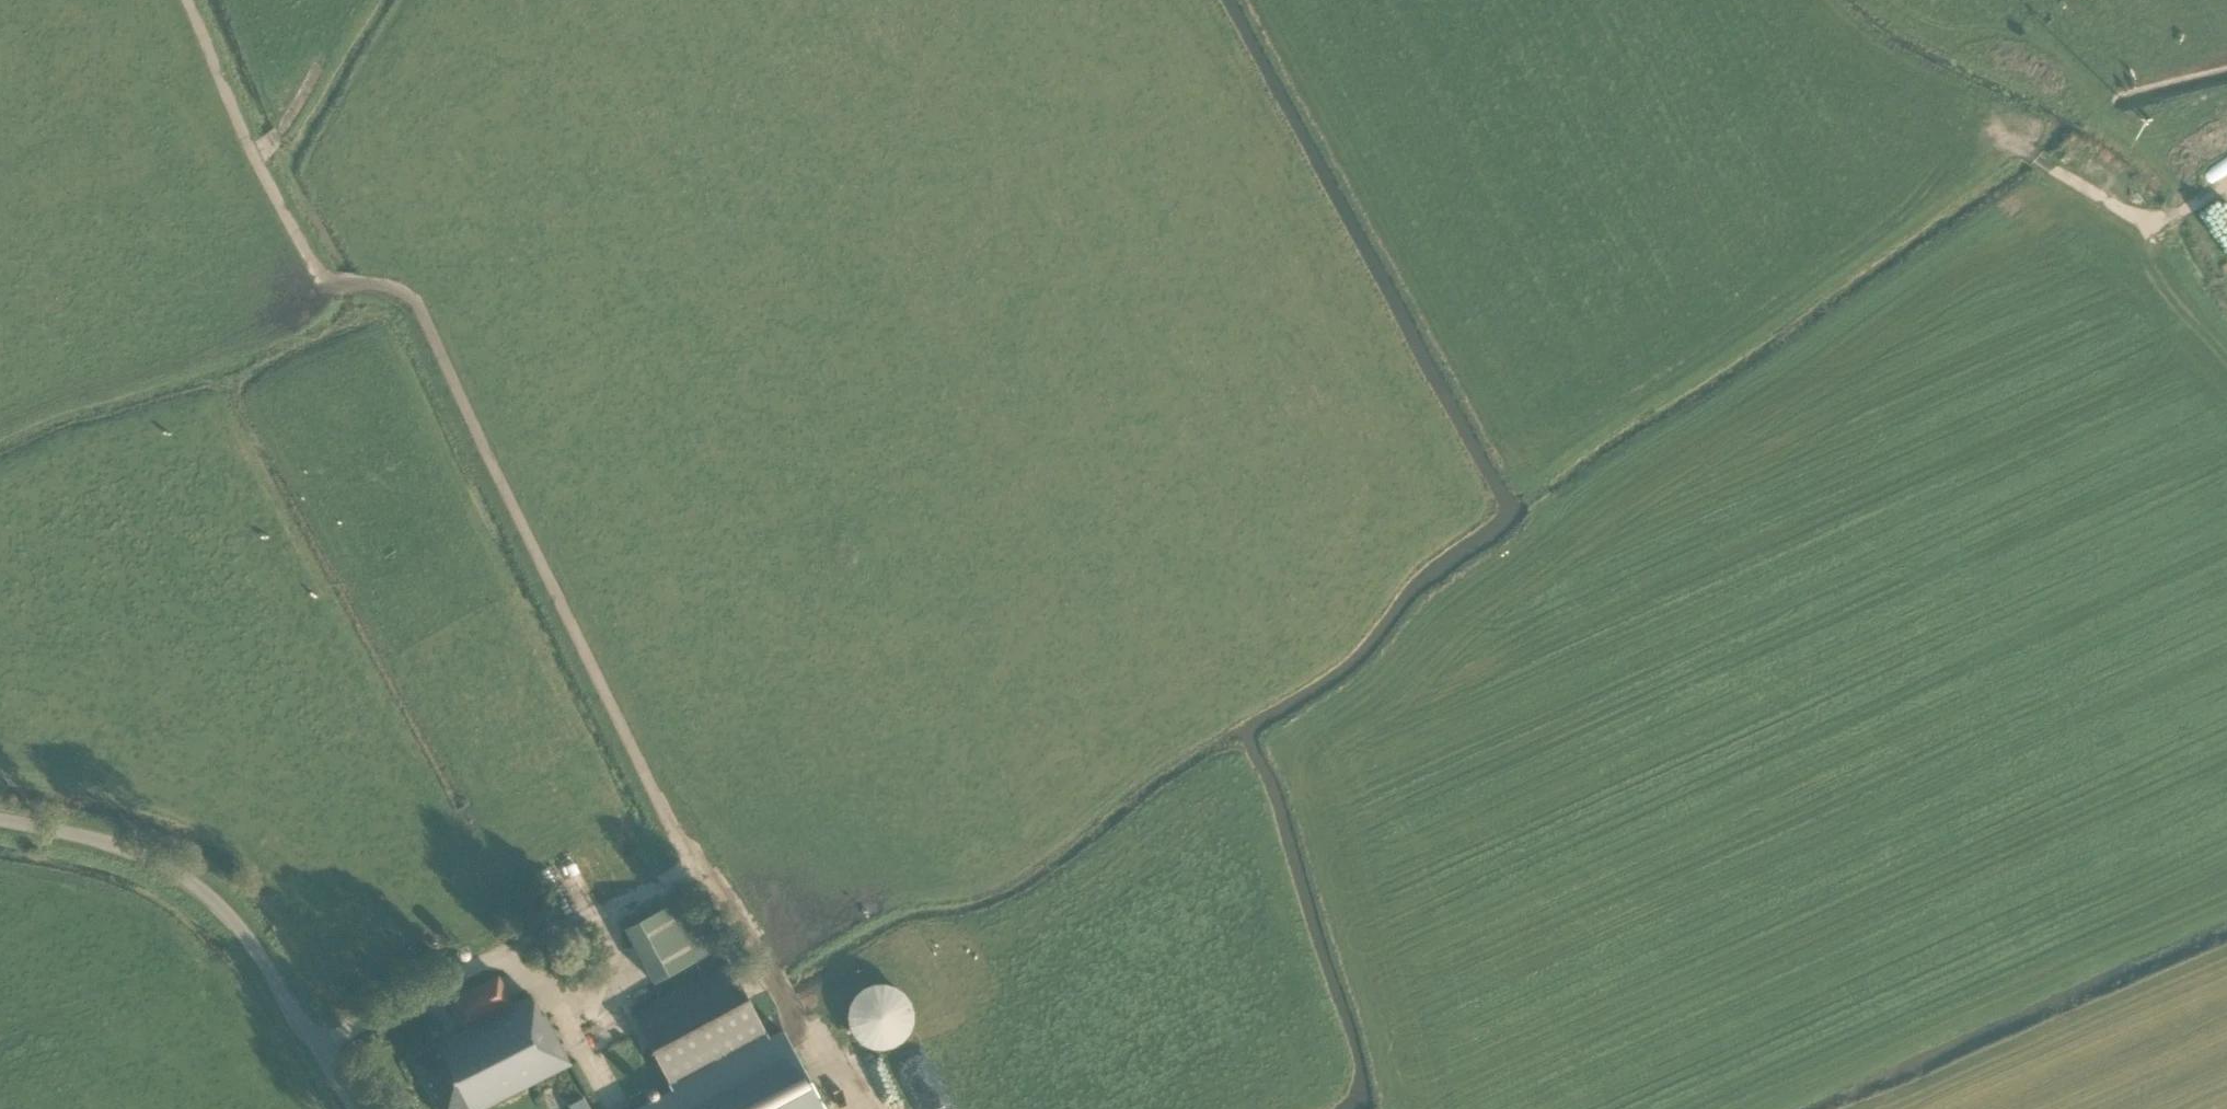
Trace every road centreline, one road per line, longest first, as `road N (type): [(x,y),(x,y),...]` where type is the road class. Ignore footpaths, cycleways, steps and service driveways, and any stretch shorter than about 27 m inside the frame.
road 1 (unclassified): [(363,1108),(259,956),(214,906),(145,862),(0,826)]

